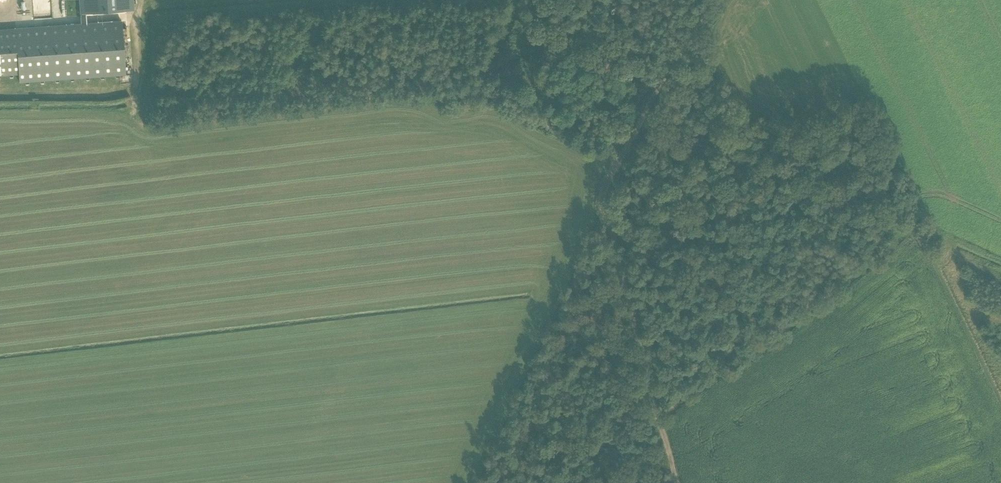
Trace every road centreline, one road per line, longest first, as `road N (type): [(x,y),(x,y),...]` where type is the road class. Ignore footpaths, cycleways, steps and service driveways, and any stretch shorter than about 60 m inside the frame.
road 1 (track): [(720,0),(659,88),(601,203),(676,482)]

